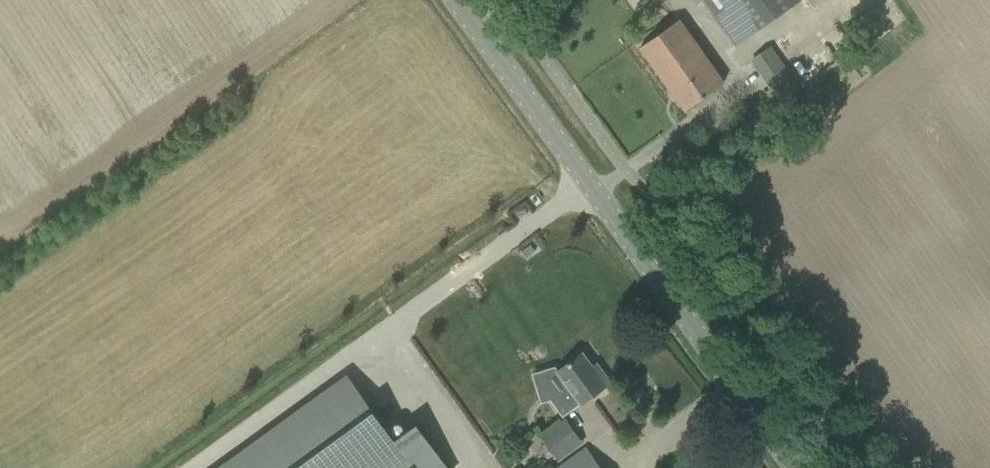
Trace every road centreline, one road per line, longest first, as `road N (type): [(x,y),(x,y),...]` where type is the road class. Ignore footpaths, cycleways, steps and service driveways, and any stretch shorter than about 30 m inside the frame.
road 1 (tertiary): [(791,467),(453,0)]

